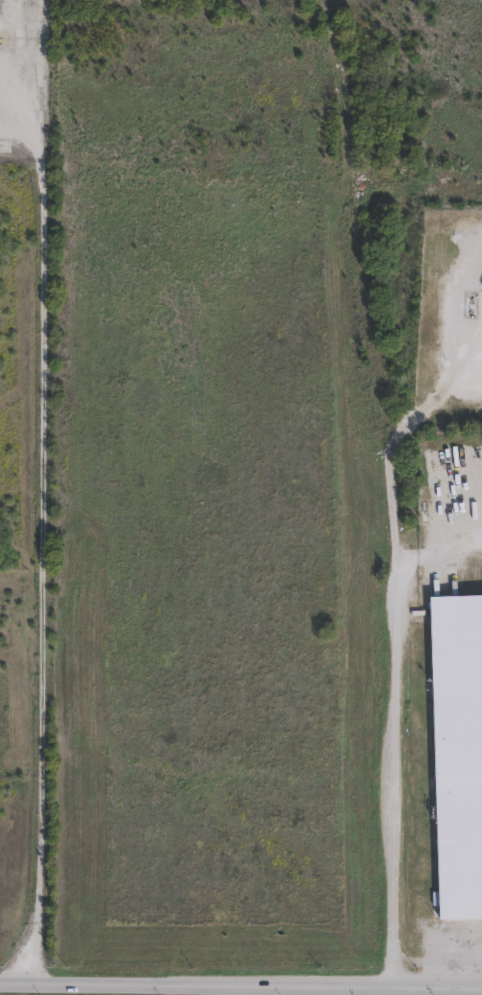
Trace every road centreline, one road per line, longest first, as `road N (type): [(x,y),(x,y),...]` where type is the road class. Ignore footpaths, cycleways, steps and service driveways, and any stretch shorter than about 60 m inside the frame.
road 1 (tertiary): [(0,983),(481,990)]

